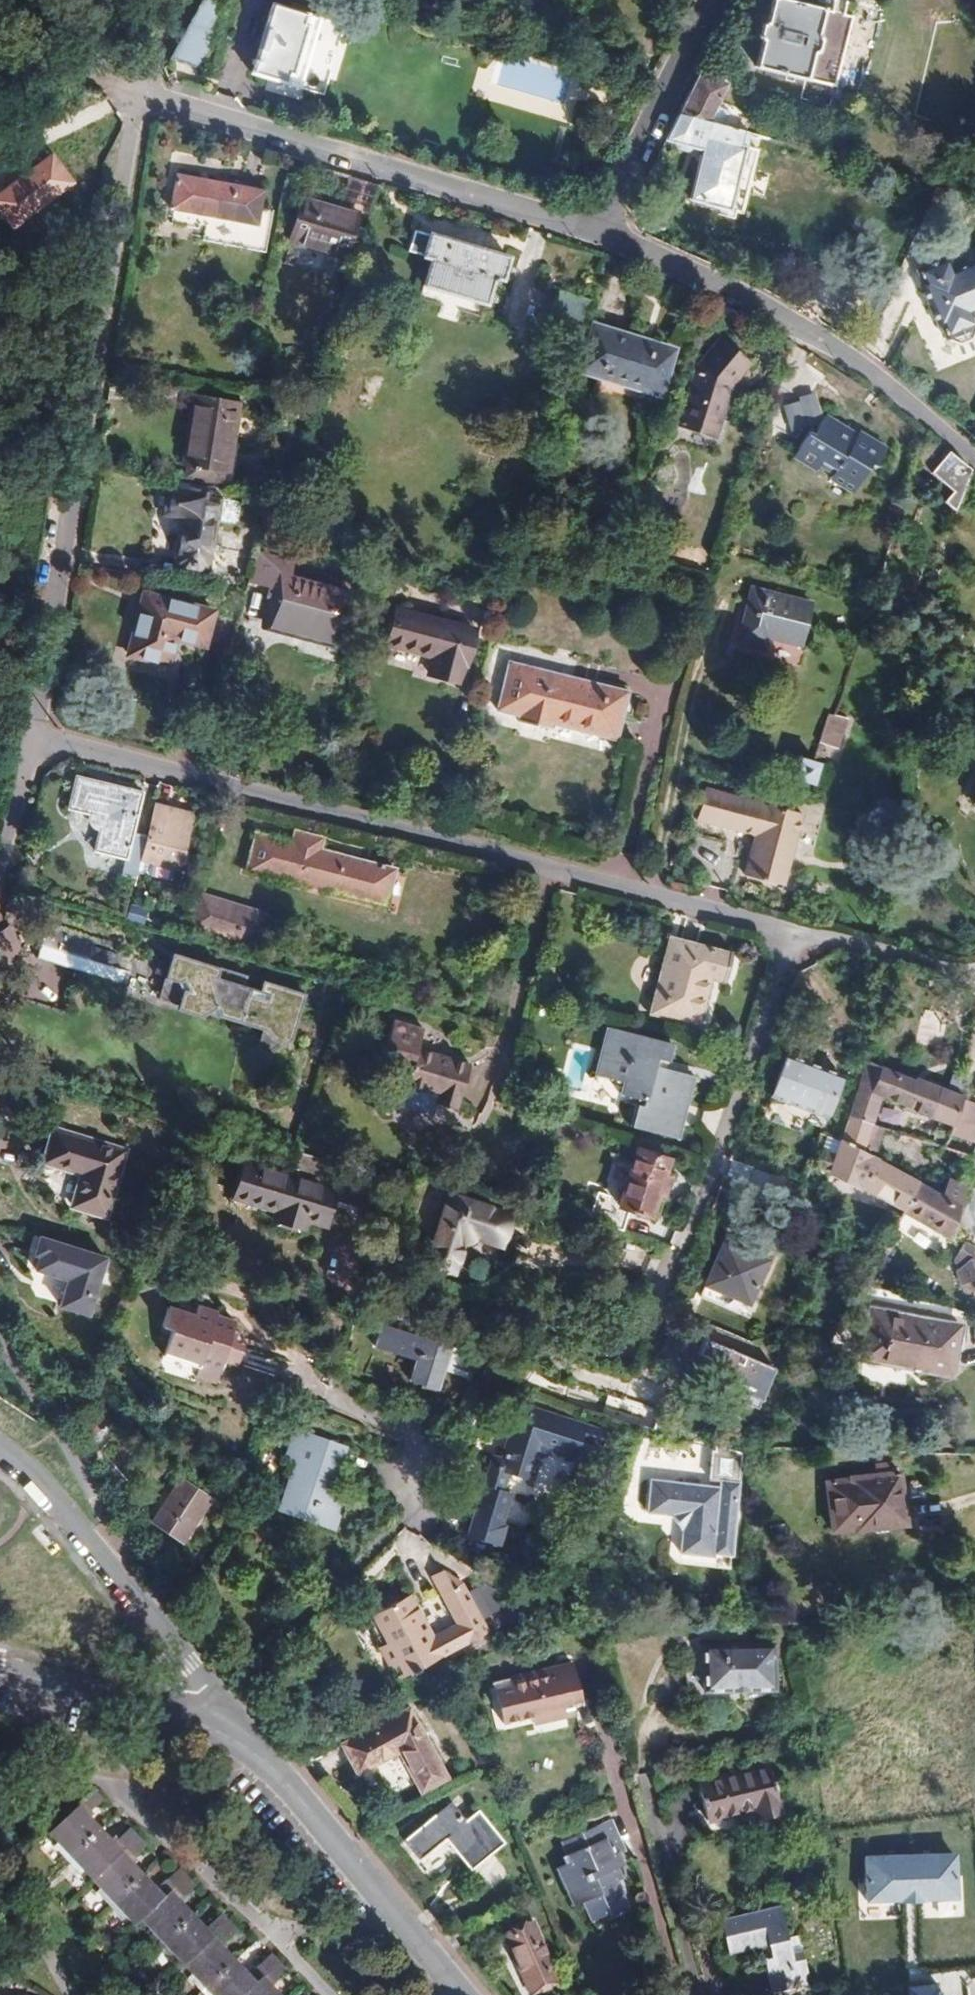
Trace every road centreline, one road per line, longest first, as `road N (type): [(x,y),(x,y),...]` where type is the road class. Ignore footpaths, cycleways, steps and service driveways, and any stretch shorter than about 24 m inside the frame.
road 1 (residential): [(792,935),(26,738)]
road 2 (residential): [(444,1446),(506,1350),(631,1320),(664,1285),(792,935)]
road 3 (residential): [(133,92),(26,738)]
road 4 (residential): [(598,231),(133,92)]
road 5 (residential): [(974,456),(796,326),(598,231)]
road 6 (track): [(0,1752),(118,1792),(325,1994)]
road 7 (residential): [(235,1729),(36,1477),(0,1448)]
road 8 (residential): [(467,1994),(235,1729)]
road 9 (residential): [(712,0),(598,231)]
road 10 (residential): [(235,1729),(0,1670)]
road 11 (residential): [(974,977),(792,935)]
road 12 (track): [(133,92),(109,78),(0,54)]
road 13 (residential): [(444,1446),(325,1397)]

